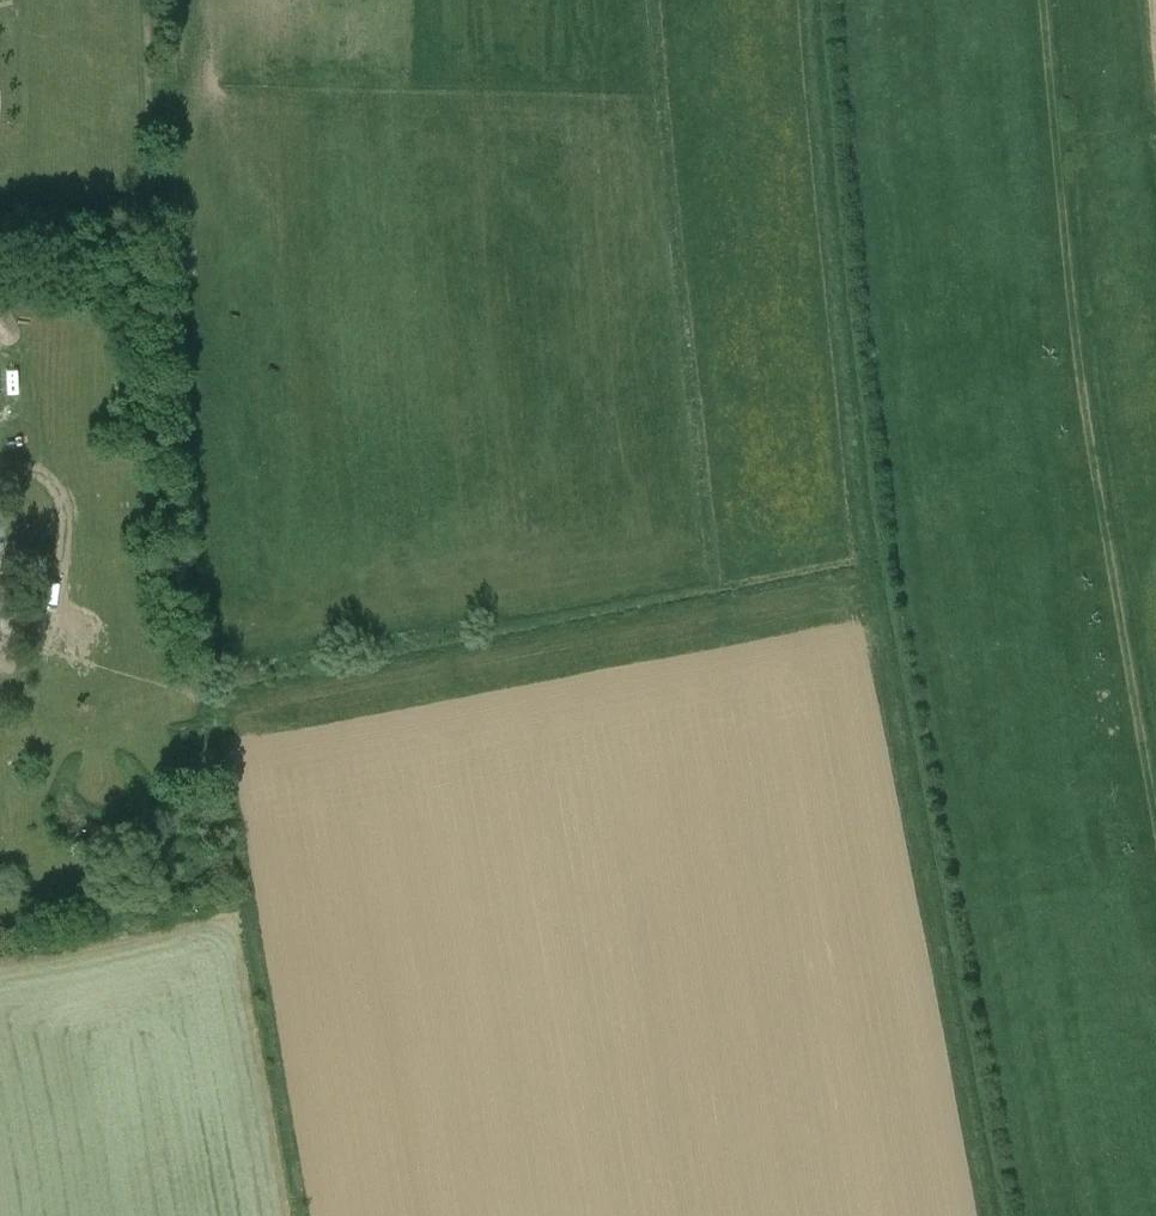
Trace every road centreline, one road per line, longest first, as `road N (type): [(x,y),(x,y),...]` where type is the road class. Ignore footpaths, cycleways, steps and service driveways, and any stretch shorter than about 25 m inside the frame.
road 1 (track): [(1044,0),(1083,392),(1155,817)]

